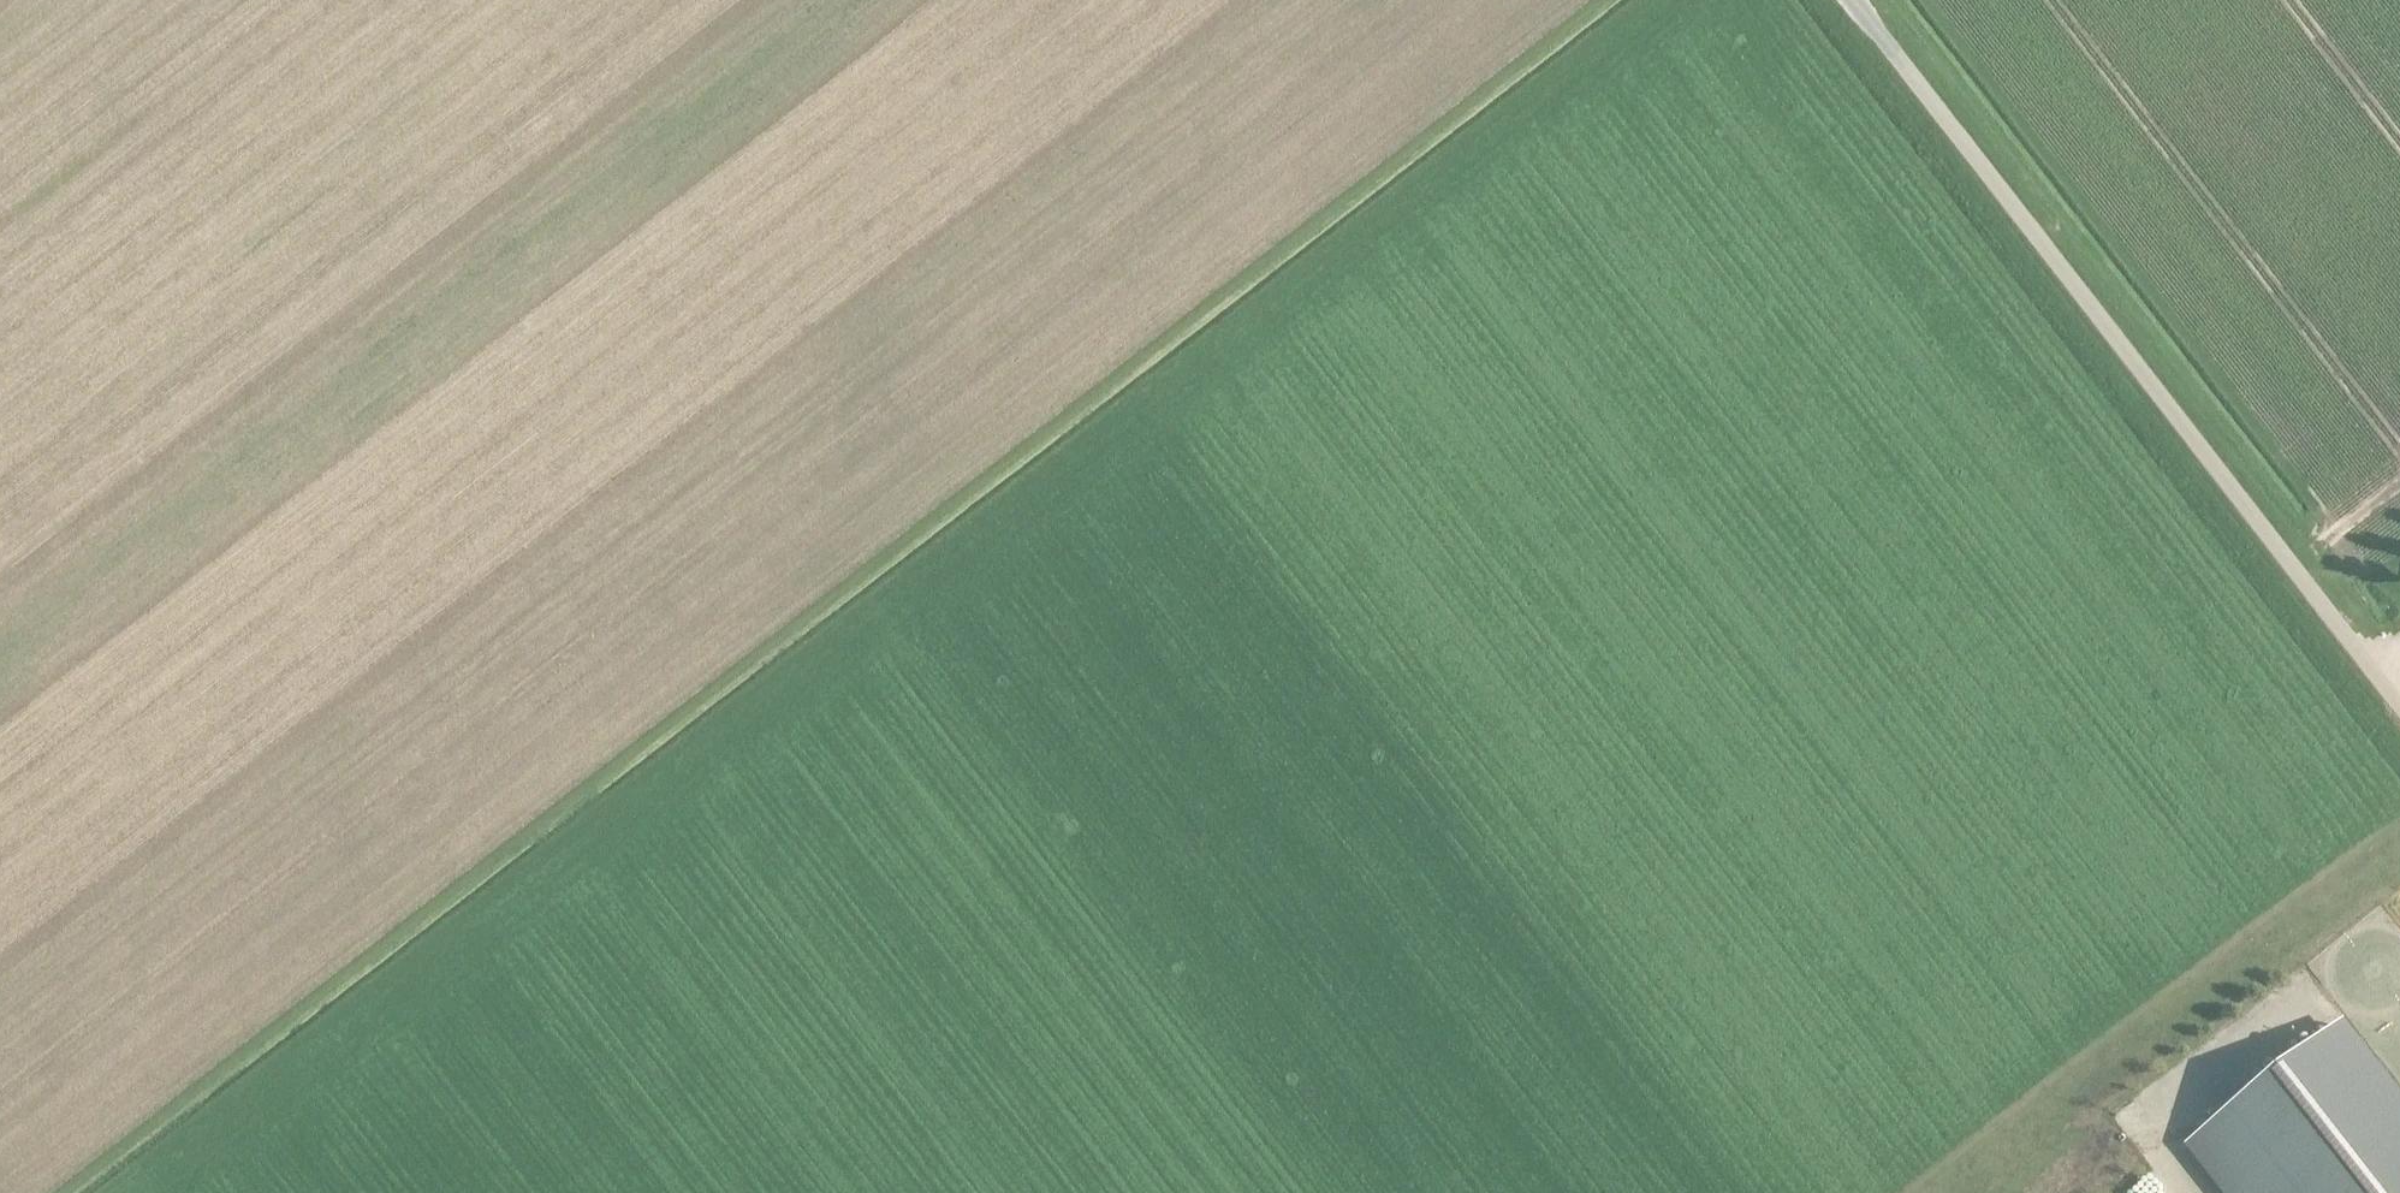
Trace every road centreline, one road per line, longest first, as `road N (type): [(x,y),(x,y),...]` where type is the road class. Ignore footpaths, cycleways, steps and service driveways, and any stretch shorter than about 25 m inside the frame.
road 1 (unclassified): [(2399,706),(1849,0)]

